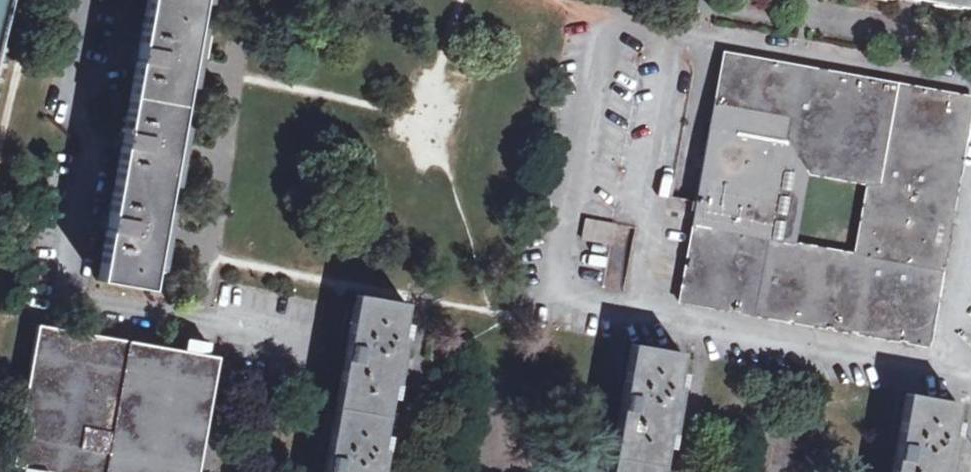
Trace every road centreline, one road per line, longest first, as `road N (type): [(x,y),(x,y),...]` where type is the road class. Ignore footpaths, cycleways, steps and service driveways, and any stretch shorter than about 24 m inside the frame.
road 1 (residential): [(86,0),(67,95),(85,145),(66,290),(302,338)]

